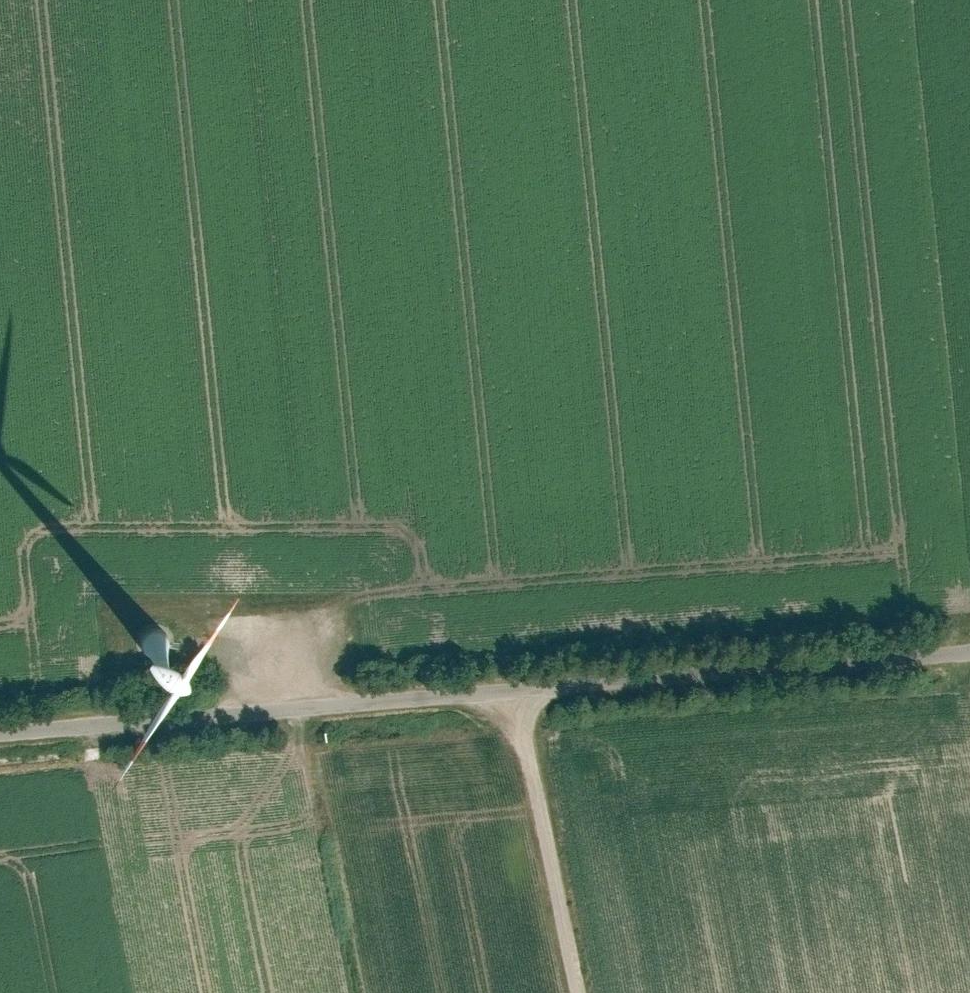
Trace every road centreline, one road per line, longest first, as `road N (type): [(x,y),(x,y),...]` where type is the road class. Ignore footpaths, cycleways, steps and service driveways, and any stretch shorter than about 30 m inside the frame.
road 1 (unclassified): [(0,737),(969,655)]
road 2 (track): [(518,694),(575,992)]

